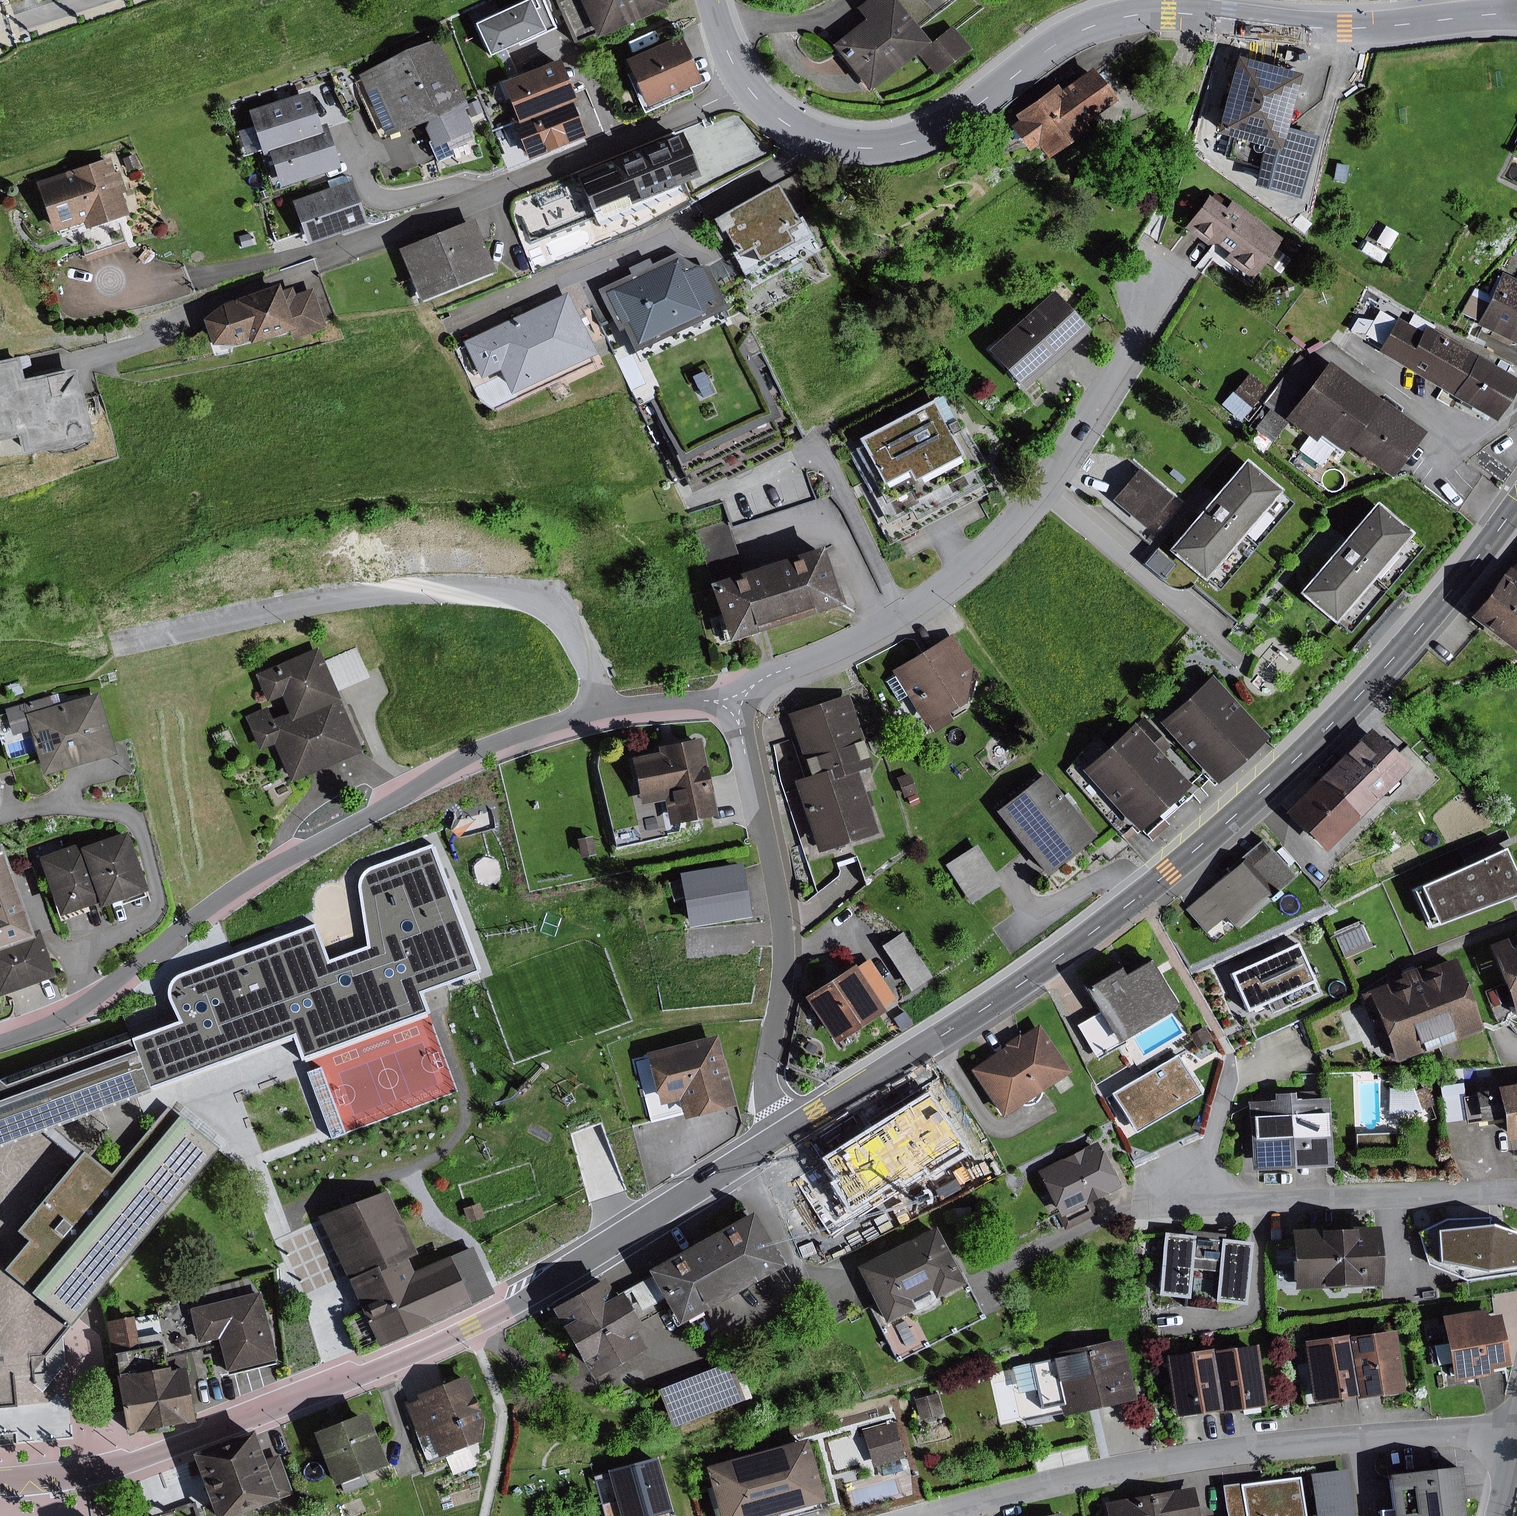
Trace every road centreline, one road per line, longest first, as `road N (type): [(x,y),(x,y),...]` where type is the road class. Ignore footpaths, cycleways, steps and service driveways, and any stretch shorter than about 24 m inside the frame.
road 1 (tertiary): [(1516,510),(1358,698),(1181,863),(1023,983),(782,1134)]
road 2 (tertiary): [(782,1134),(467,1329),(143,1457),(0,1480)]
road 3 (tertiary): [(814,137),(869,147),(937,131),(1045,49),(1091,25),(1142,14),(1323,29),(1516,13)]
road 4 (residential): [(0,1039),(67,1018),(230,894),(478,751),(610,711)]
road 5 (residential): [(731,699),(867,634),(981,564),(1055,486),(1185,270)]
road 6 (residential): [(1514,1431),(1325,1439),(1126,1466),(918,1515)]
road 7 (residential): [(124,645),(267,608),(368,594),(523,588),(558,595),(576,619),(610,711)]
road 8 (residential): [(295,257),(374,240),(745,85)]
road 9 (residential): [(731,699),(785,933),(767,1096),(782,1134)]
road 10 (residential): [(457,319),(709,212),(803,153),(814,137)]
road 11 (residential): [(1516,1192),(1132,1200)]
road 12 (residential): [(610,711),(731,699)]

